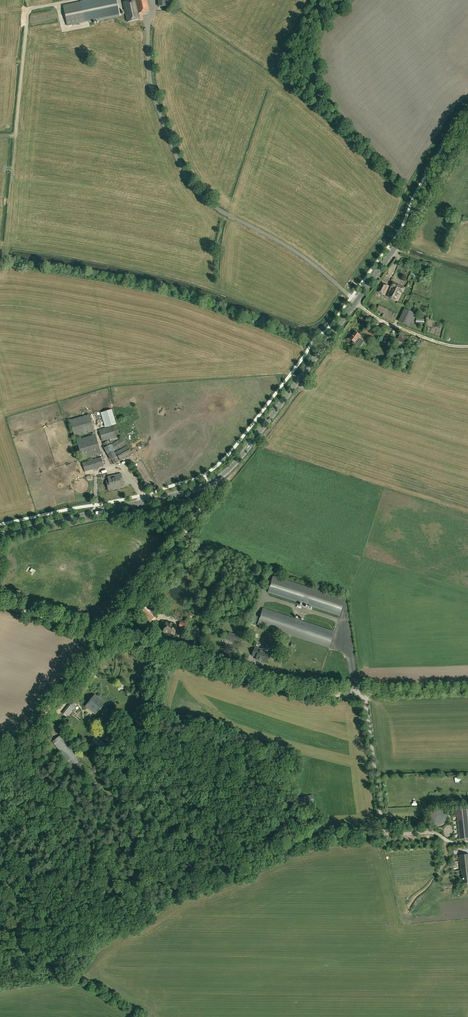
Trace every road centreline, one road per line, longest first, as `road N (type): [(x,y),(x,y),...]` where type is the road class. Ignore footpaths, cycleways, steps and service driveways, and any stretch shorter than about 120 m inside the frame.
road 1 (secondary): [(0,535),(185,492),(234,466),(415,218),(467,130)]
road 2 (track): [(0,951),(25,944),(86,899),(154,895),(256,847),(386,832)]
road 3 (unclassified): [(108,637),(303,693),(467,689)]
road 4 (track): [(208,484),(211,497),(105,636)]
road 5 (track): [(105,636),(0,768)]

